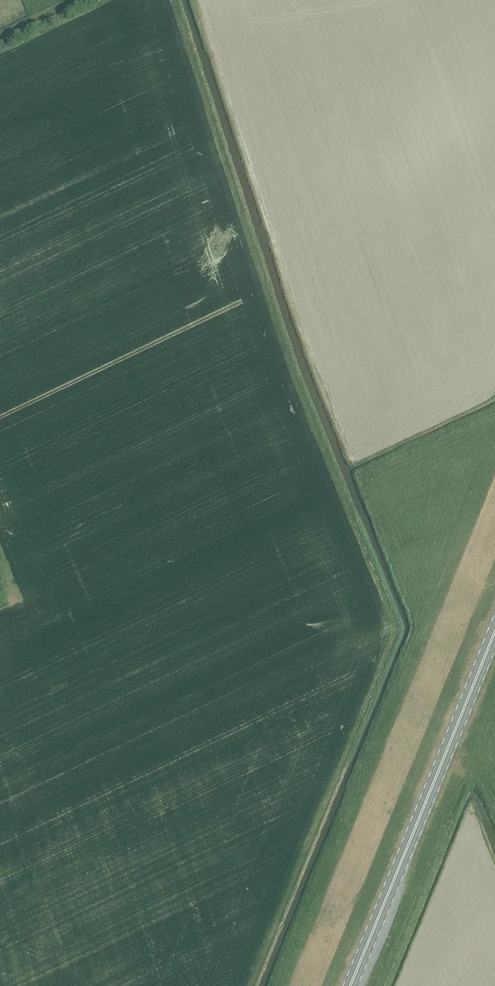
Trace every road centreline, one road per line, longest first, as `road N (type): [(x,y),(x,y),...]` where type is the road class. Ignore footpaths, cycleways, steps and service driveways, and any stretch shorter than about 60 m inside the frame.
road 1 (primary): [(348,985),(494,623)]

